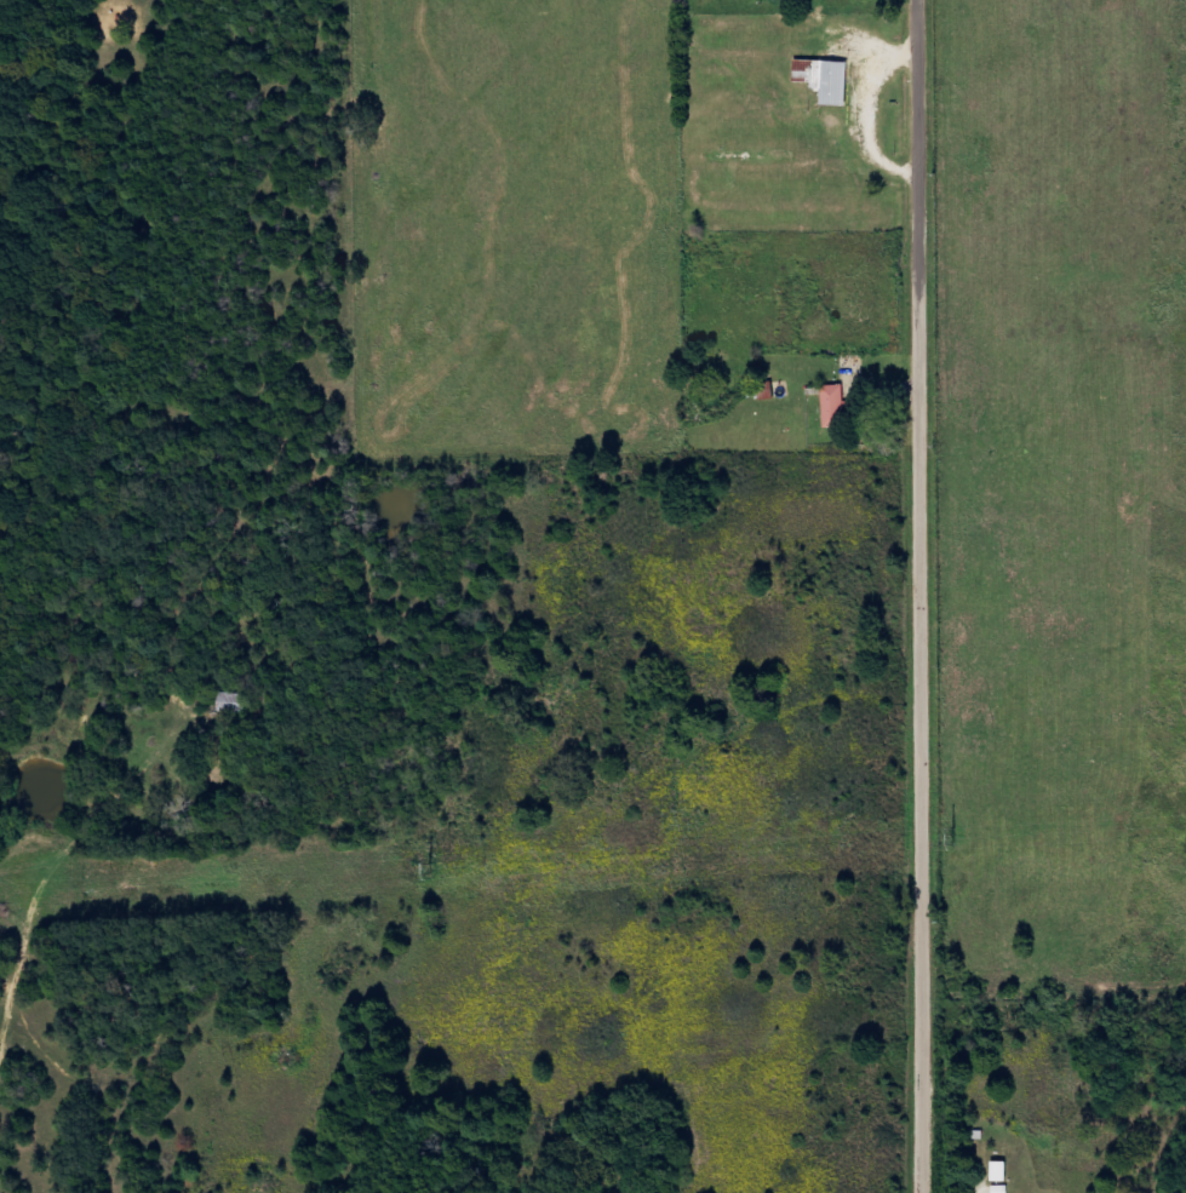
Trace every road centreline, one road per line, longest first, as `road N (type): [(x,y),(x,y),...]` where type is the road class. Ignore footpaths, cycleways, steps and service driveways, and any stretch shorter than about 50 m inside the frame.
road 1 (residential): [(932,1192),(928,0)]

